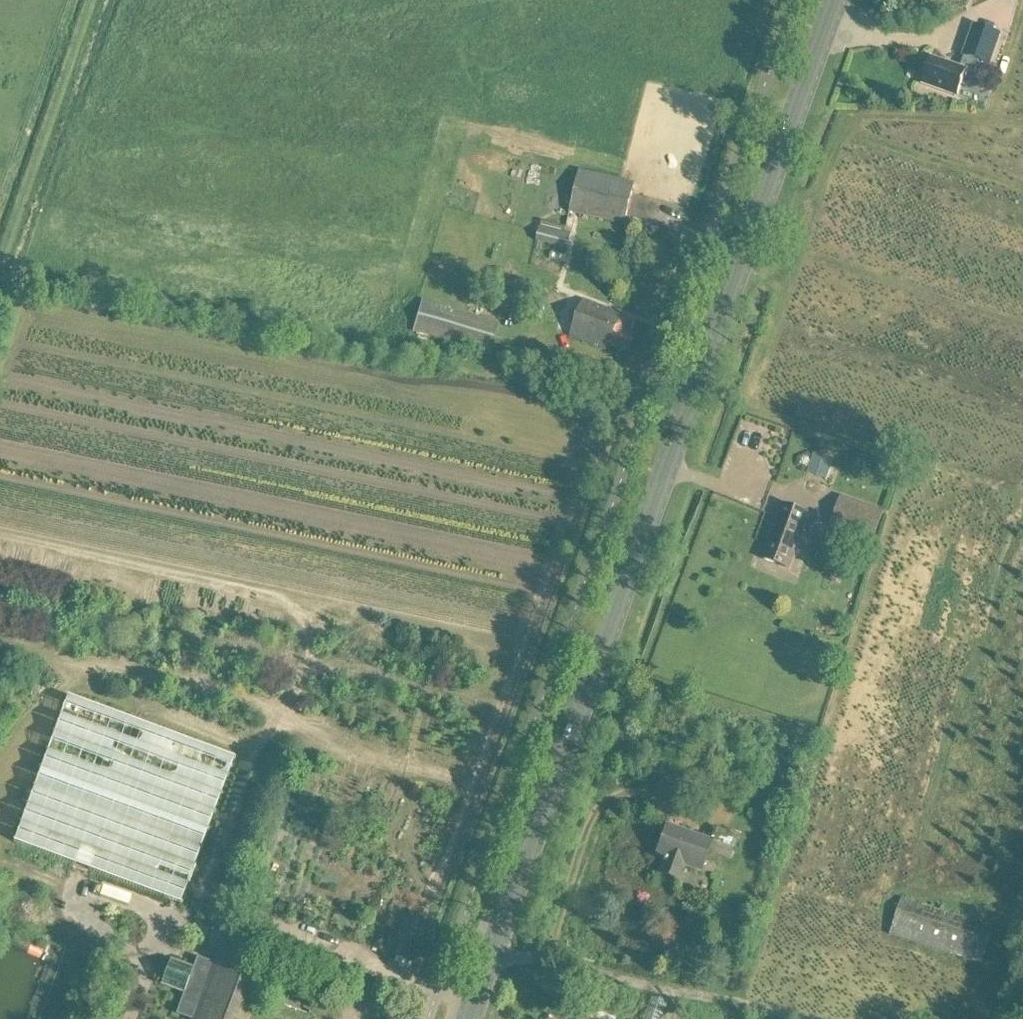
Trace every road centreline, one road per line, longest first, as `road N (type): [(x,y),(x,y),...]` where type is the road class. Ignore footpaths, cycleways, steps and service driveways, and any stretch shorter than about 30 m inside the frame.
road 1 (secondary): [(470,1018),(835,0)]

